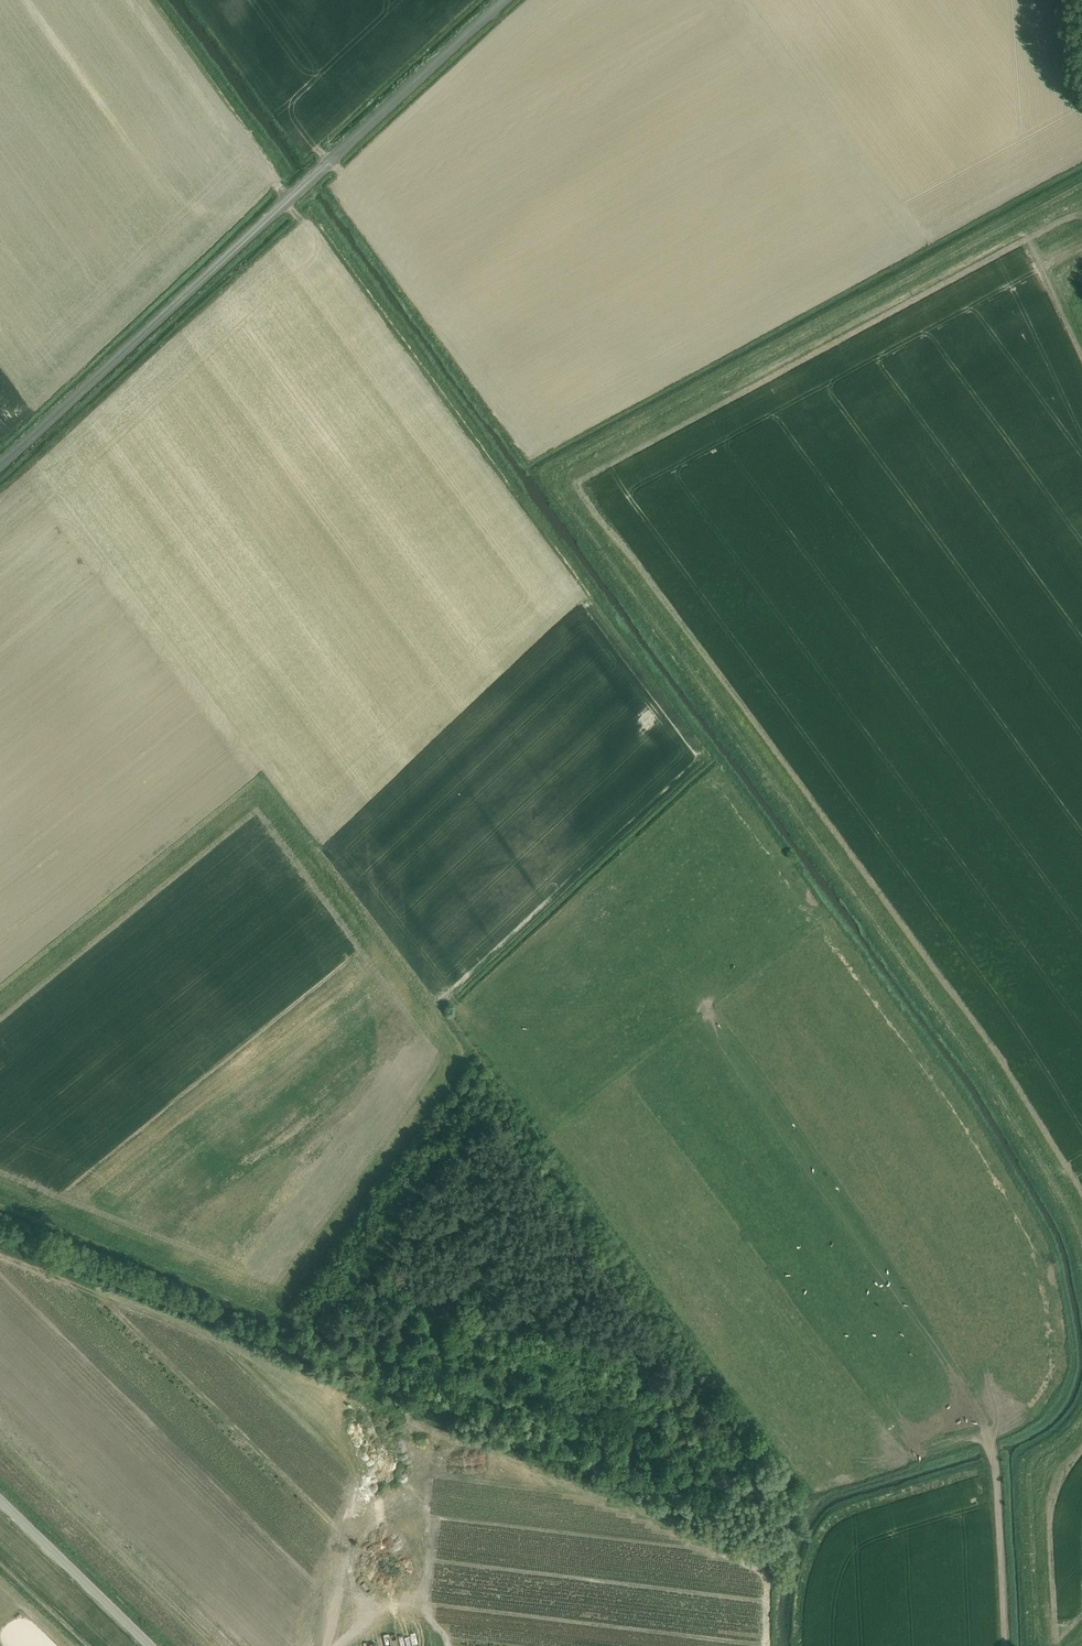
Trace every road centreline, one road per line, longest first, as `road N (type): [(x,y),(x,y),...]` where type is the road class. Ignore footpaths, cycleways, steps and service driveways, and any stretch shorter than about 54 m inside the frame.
road 1 (unclassified): [(0,465),(511,0)]
road 2 (tertiary): [(0,1500),(150,1645)]

